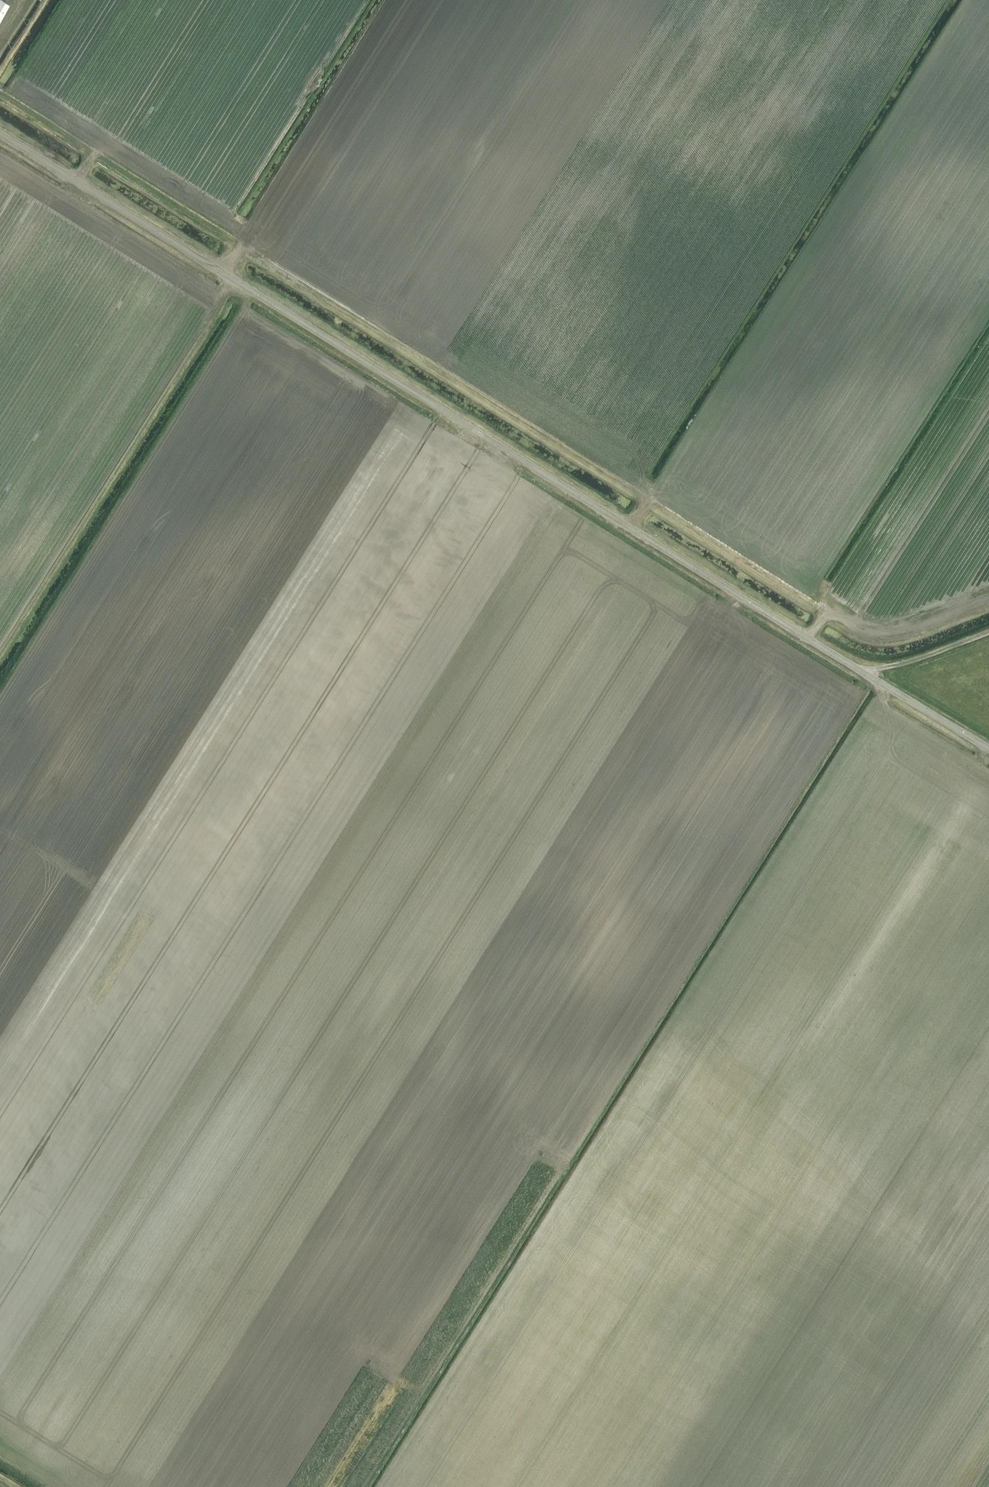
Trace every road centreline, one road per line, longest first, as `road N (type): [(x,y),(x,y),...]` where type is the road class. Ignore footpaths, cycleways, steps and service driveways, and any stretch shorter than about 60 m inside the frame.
road 1 (unclassified): [(988,749),(0,133)]

